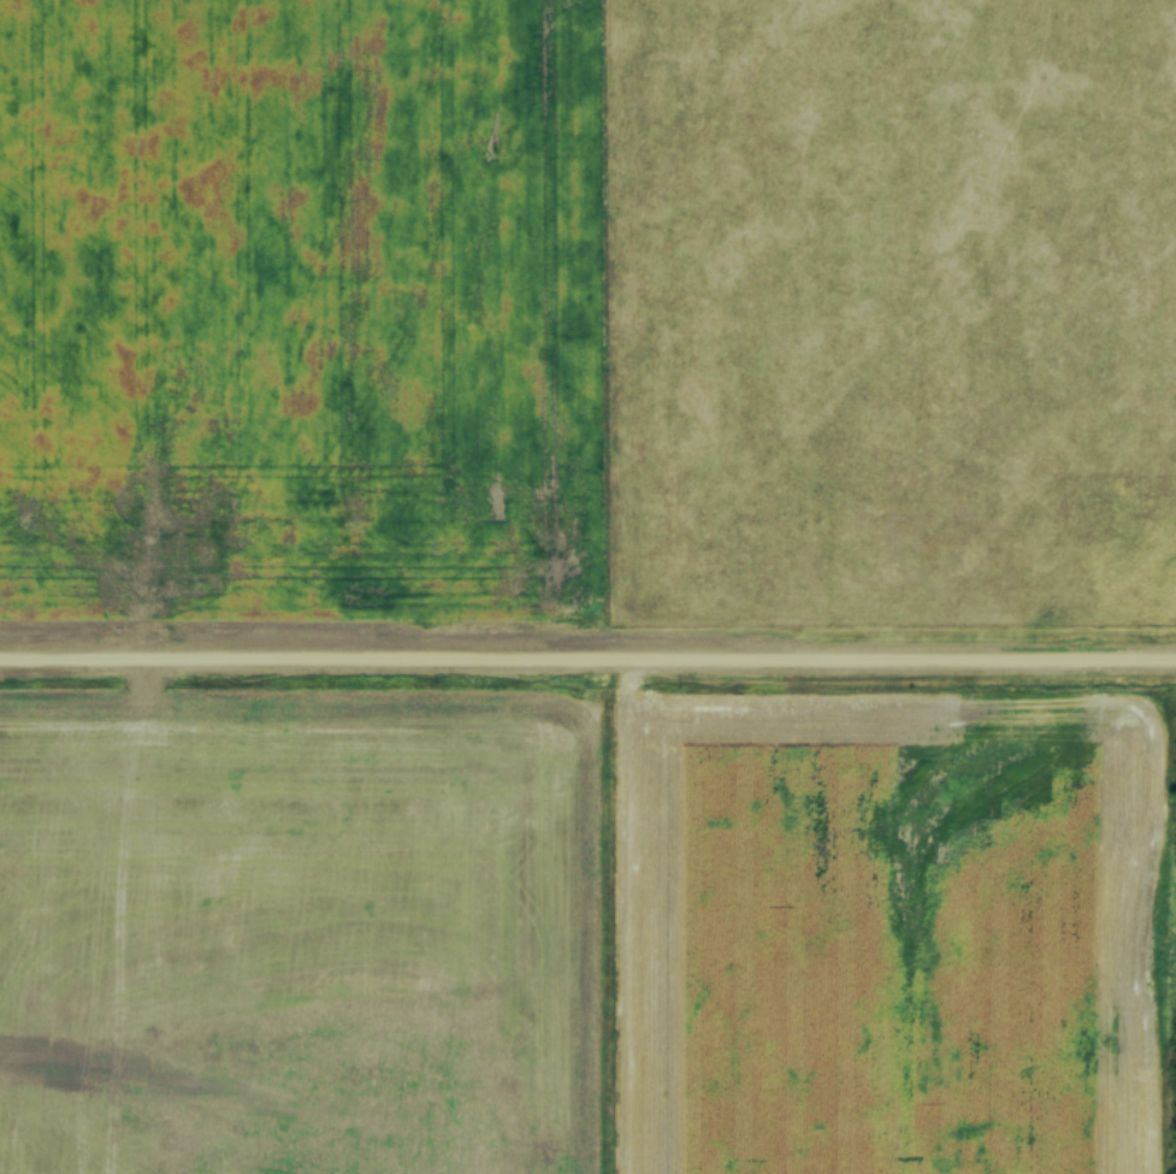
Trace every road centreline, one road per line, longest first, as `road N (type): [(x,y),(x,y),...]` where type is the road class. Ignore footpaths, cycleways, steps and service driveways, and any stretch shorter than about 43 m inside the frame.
road 1 (residential): [(1175,661),(0,659)]

